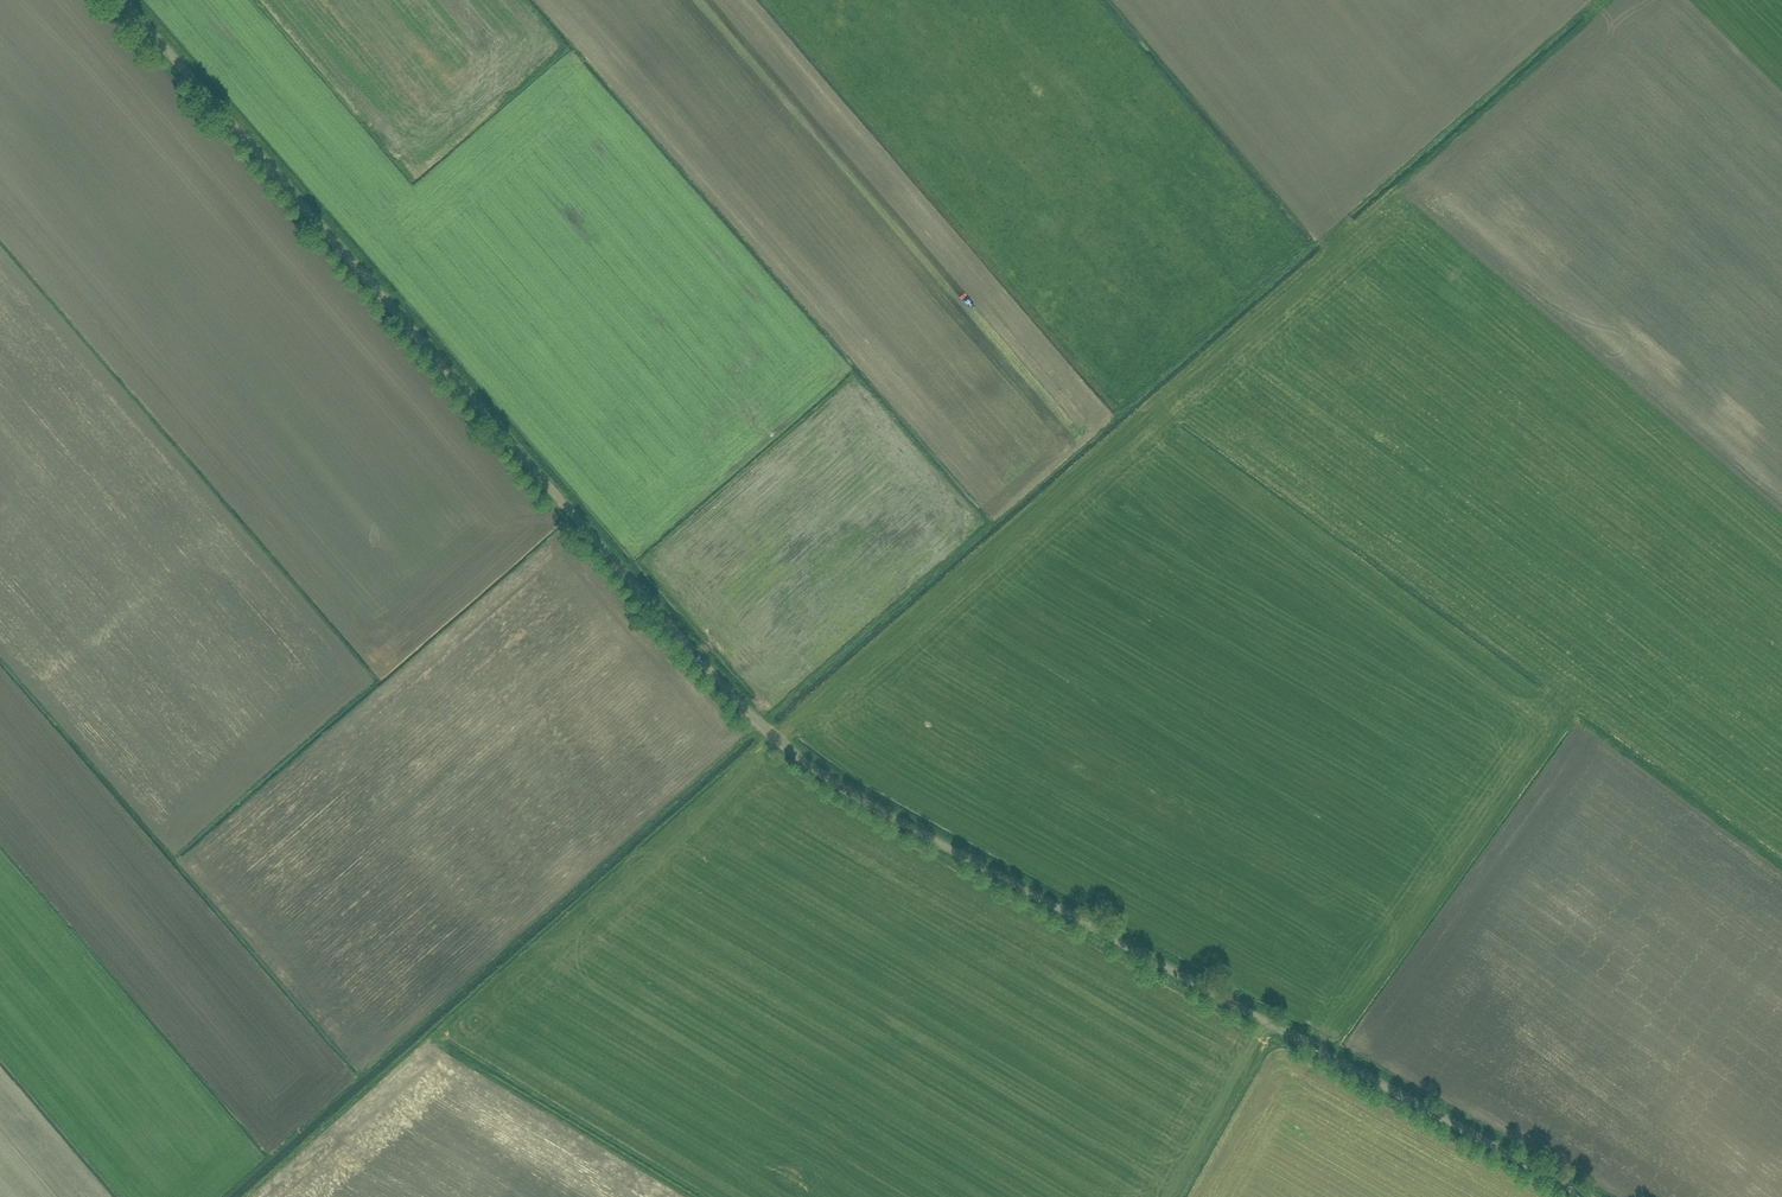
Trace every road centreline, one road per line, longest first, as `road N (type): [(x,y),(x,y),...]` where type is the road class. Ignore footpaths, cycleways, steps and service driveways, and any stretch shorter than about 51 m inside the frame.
road 1 (unclassified): [(1588,1196),(867,803),(787,746),(732,695),(123,0)]

